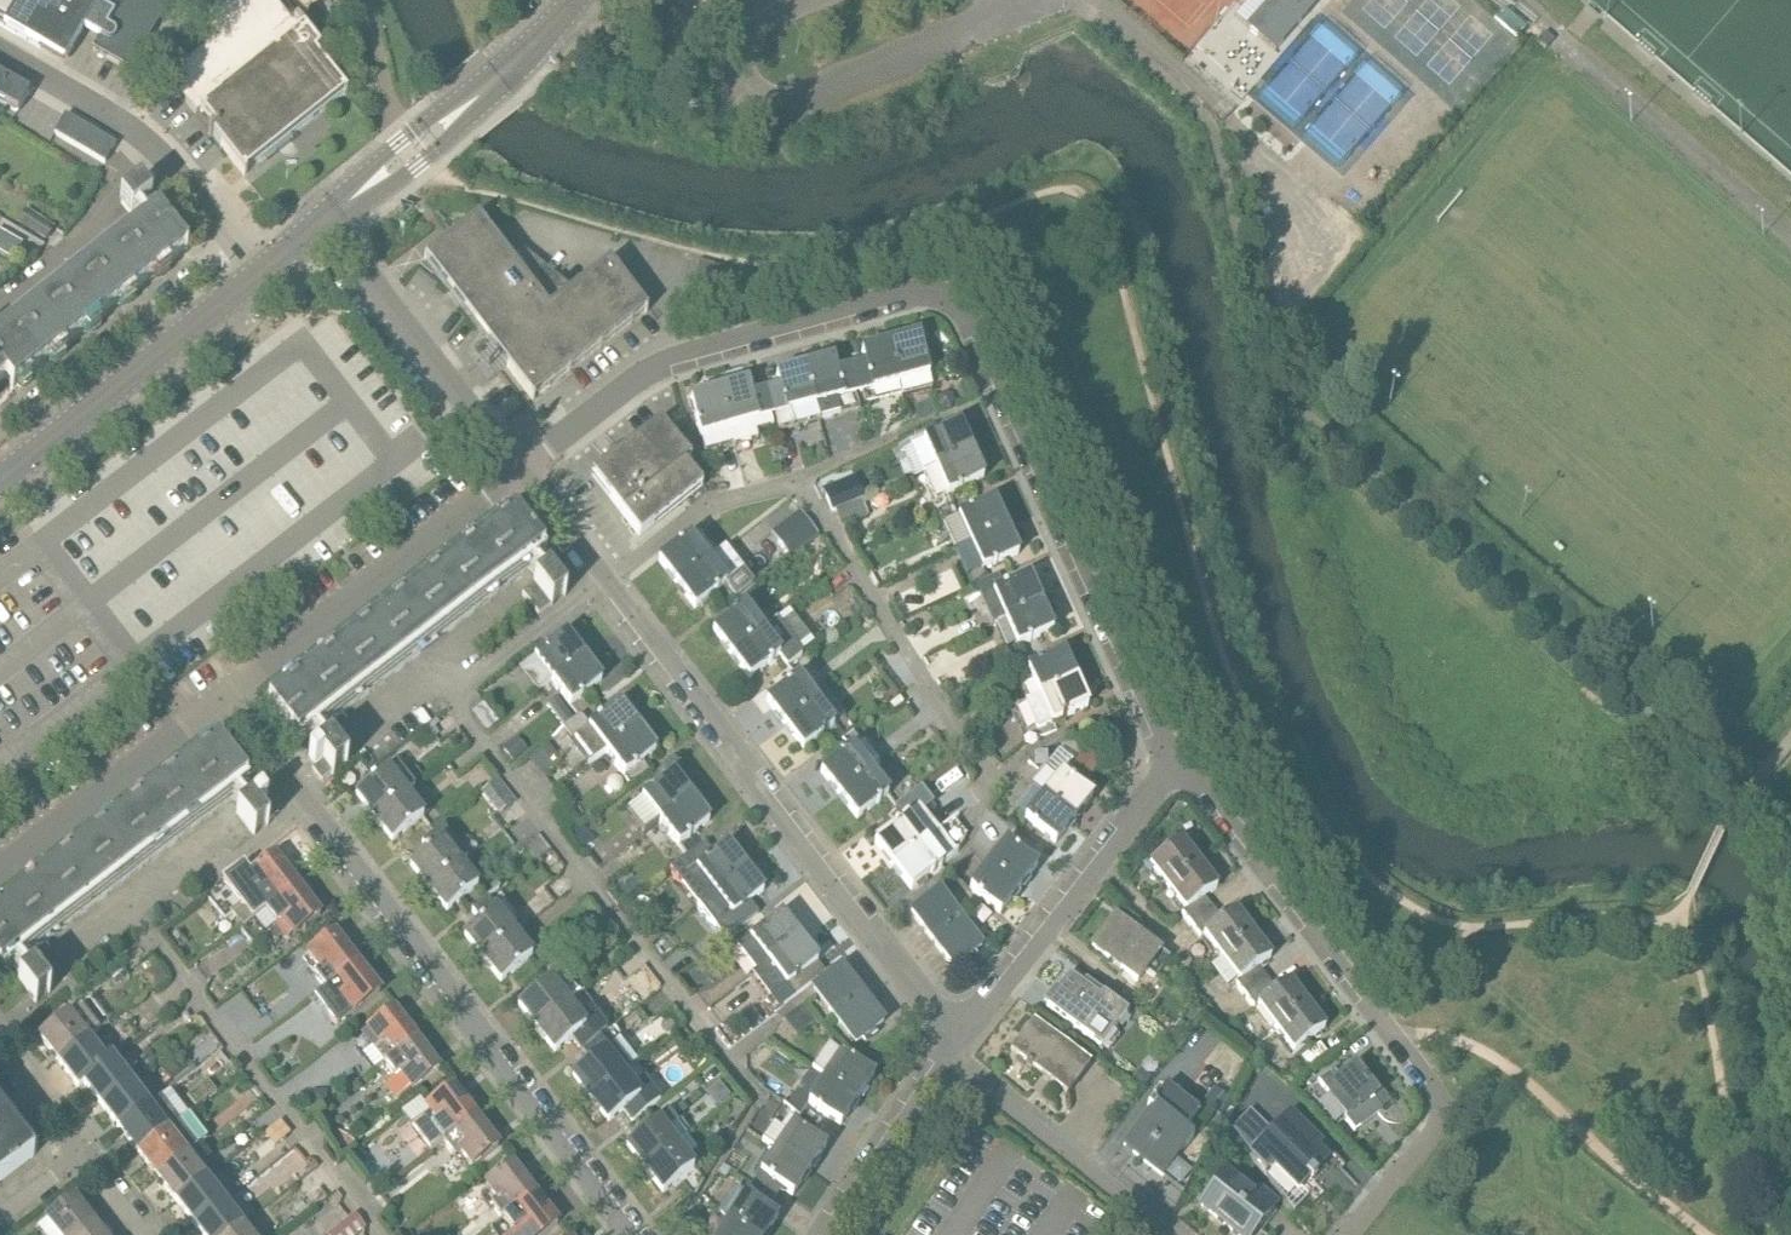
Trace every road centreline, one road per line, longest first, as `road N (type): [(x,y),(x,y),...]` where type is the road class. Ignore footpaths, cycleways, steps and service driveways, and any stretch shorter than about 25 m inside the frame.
road 1 (residential): [(1168,764),(1107,651),(959,306),(930,292),(707,349),(656,371),(521,474)]
road 2 (residential): [(956,1043),(521,474)]
road 3 (residential): [(635,1234),(222,698)]
road 4 (residential): [(1340,1234),(1422,1136),(1431,1115),(1425,1091),(1377,1016),(1168,764)]
road 5 (residential): [(222,698),(521,474)]
road 6 (residential): [(956,1043),(1075,899),(1168,764)]
road 7 (residential): [(0,47),(118,118),(155,152),(253,278)]
road 8 (secondary): [(323,222),(516,60),(574,0)]
road 9 (secondary): [(0,482),(253,278)]
road 10 (residential): [(521,474),(323,222)]
road 11 (residential): [(1175,1234),(976,1075),(956,1043)]
road 12 (residential): [(0,868),(222,698)]
road 13 (residential): [(824,1234),(956,1043)]
road 14 (residential): [(86,1157),(0,1046)]

